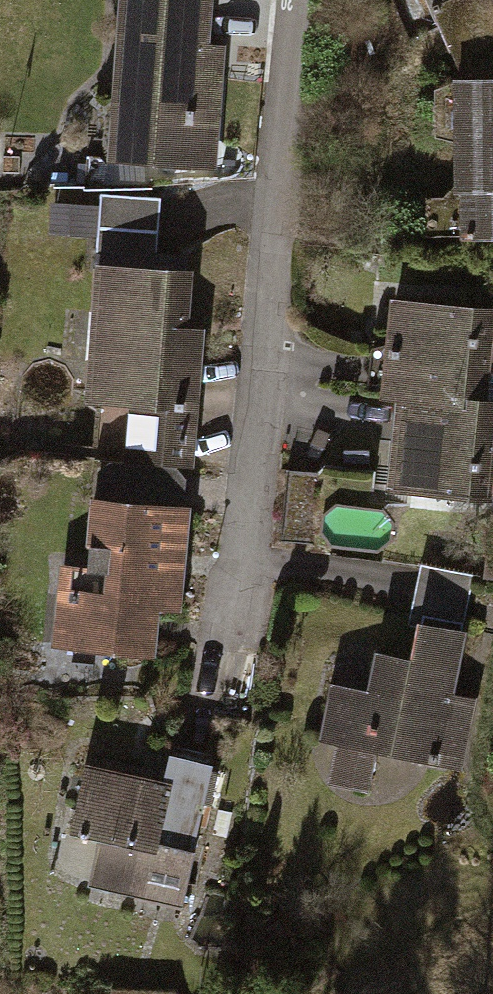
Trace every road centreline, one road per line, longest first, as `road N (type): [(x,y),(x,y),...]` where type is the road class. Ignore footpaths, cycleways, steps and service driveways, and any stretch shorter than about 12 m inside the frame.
road 1 (residential): [(297,0),(222,658)]

